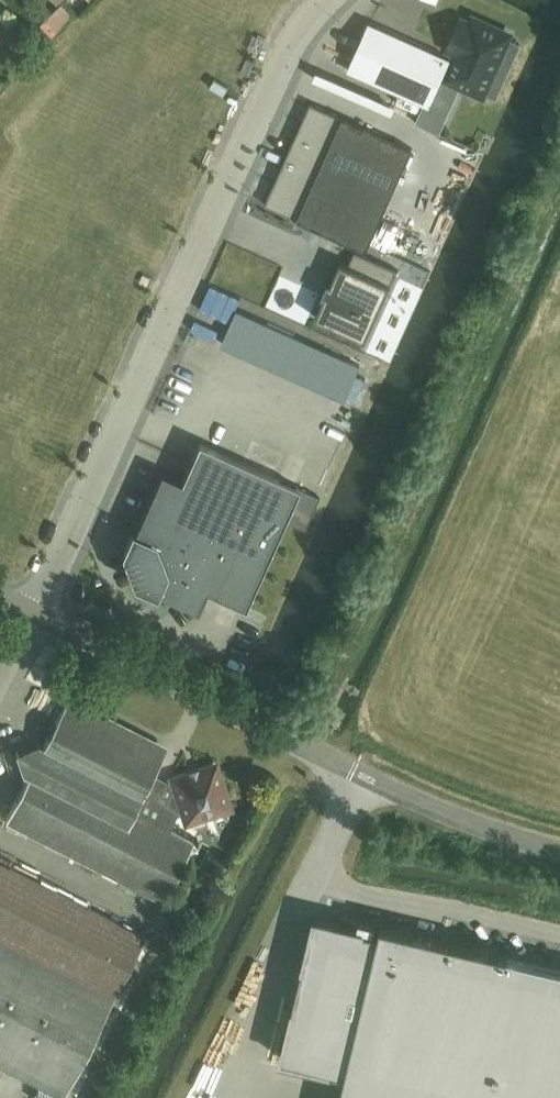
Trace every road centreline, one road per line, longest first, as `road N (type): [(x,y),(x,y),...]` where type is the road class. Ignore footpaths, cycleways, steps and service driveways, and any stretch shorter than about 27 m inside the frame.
road 1 (unclassified): [(36,617),(283,64),(329,0)]
road 2 (unclassified): [(559,849),(430,806),(36,617)]

